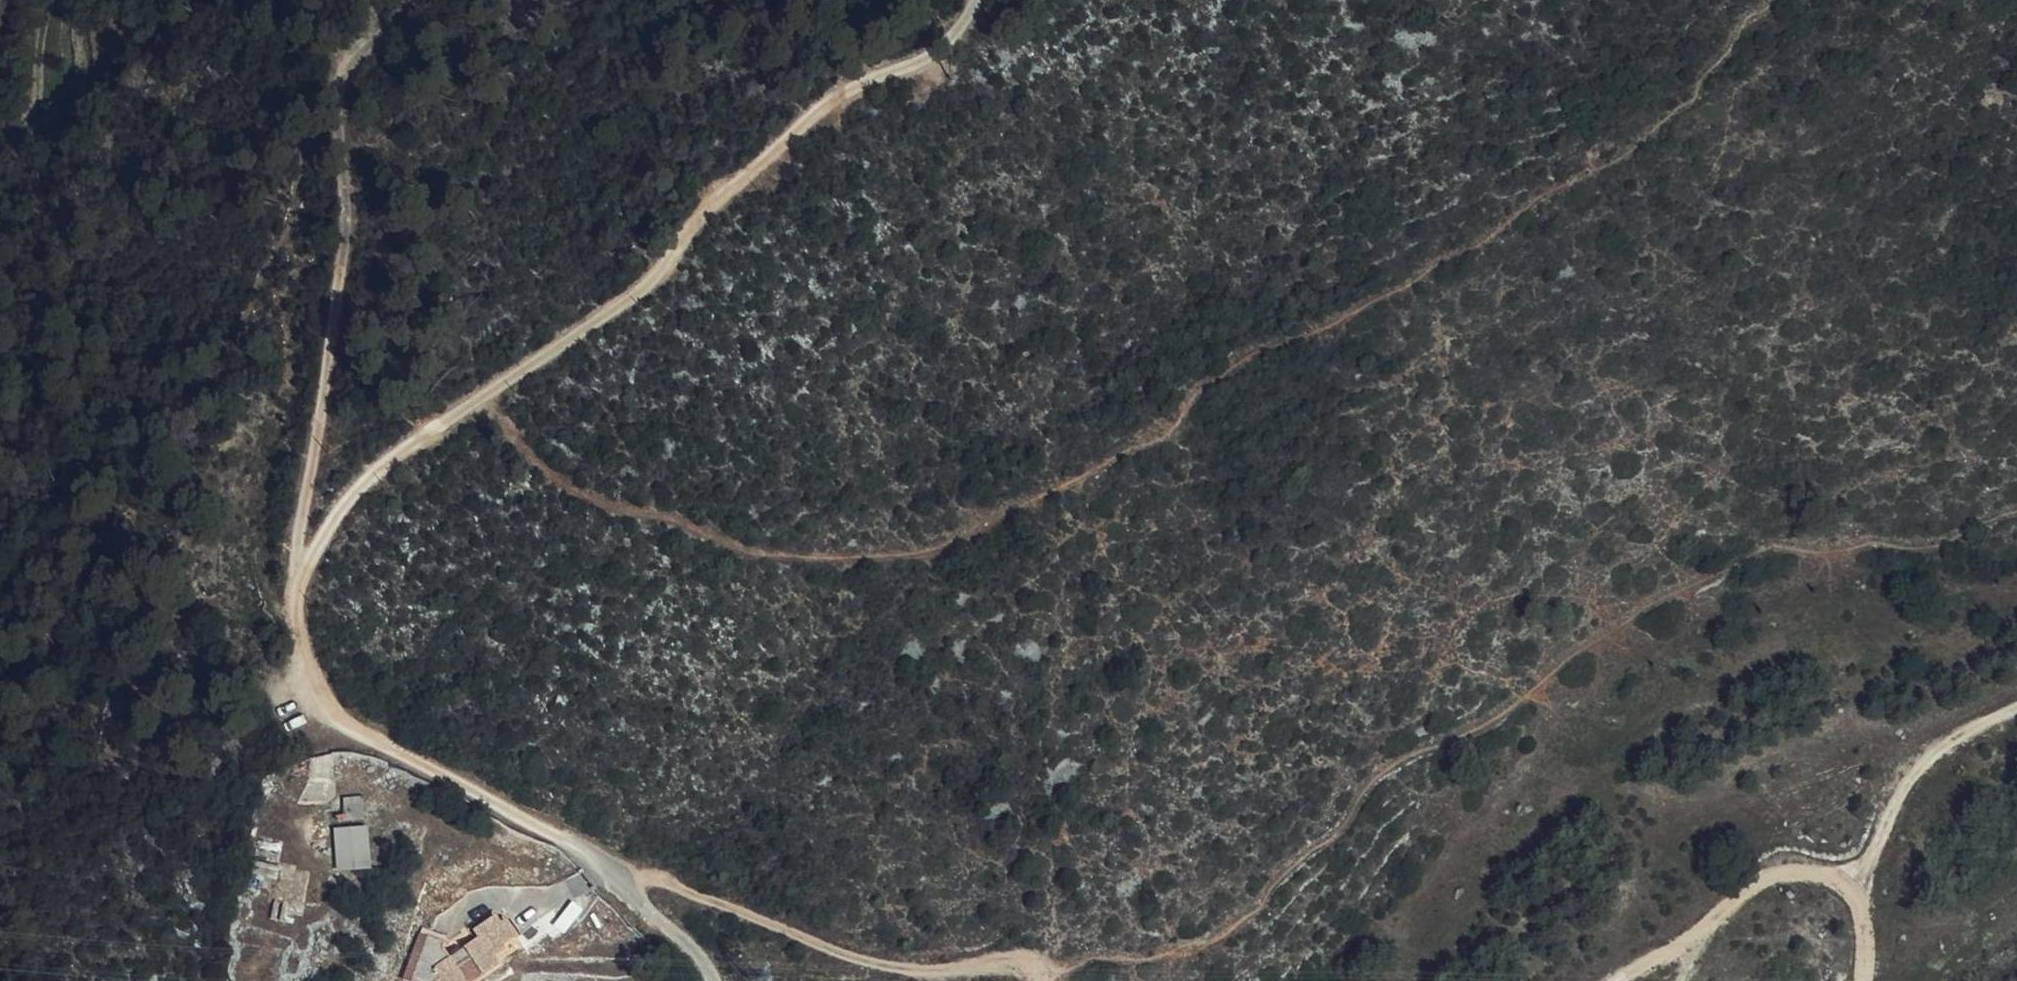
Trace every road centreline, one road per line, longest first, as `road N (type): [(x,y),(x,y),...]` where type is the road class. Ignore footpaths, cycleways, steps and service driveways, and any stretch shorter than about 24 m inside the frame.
road 1 (track): [(613,866),(340,724),(304,676),(293,633),(295,581),(347,215),(330,98),(348,56)]
road 2 (track): [(974,0),(939,51),(868,81),(800,128),(688,230),(663,270),(383,467),(333,521),(295,581)]
road 3 (track): [(1041,975),(1015,961),(946,972),(887,967),(613,866)]
road 4 (track): [(1864,980),(1865,920),(1853,884),(1903,789),(1935,745),(2016,704)]
road 5 (track): [(1615,980),(1708,929),(1752,884),(1792,870),(1853,884)]

